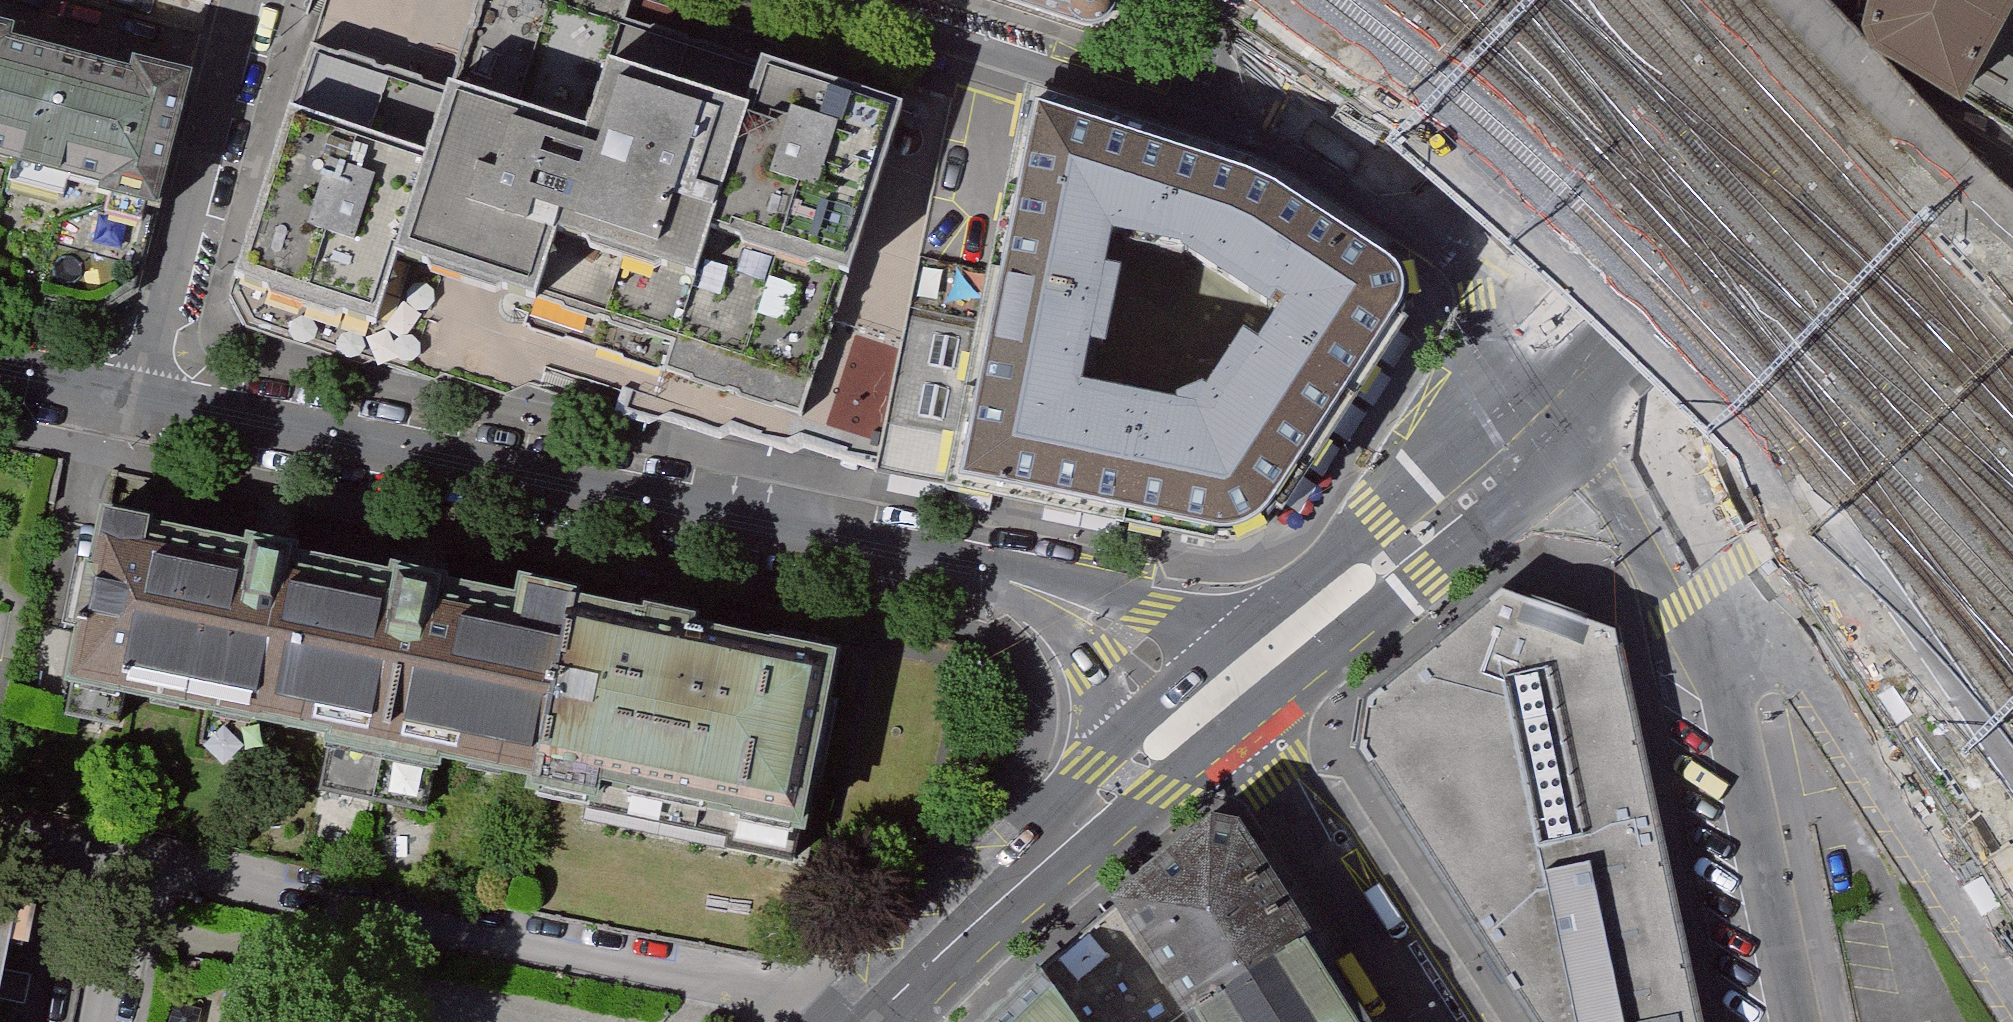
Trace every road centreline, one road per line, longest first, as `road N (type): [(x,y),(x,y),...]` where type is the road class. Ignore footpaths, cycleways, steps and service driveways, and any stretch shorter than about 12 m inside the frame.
road 1 (residential): [(145,401),(942,562),(1127,634),(1201,716)]
road 2 (residential): [(889,1016),(147,861)]
road 3 (residential): [(1374,174),(829,0)]
road 4 (secondary): [(1617,342),(1524,455),(1201,716)]
road 5 (residential): [(2012,975),(1817,680),(1767,641),(1723,626)]
road 6 (secondary): [(1201,716),(889,1016)]
road 7 (residential): [(259,0),(145,401)]
road 8 (tertiary): [(1796,1021),(1723,626)]
road 9 (residential): [(1201,716),(1272,783),(1433,1021)]
road 10 (secondary): [(1775,48),(1720,201),(1617,342)]
road 11 (tertiary): [(1723,626),(1682,471),(1617,342)]
road 12 (residential): [(1617,342),(1374,174)]
road 13 (residential): [(1374,174),(1153,0)]
road 14 (residential): [(1775,48),(2012,194)]
road 15 (residential): [(108,1021),(147,861)]
road 16 (residential): [(147,861),(0,830)]
road 17 (residential): [(0,372),(145,401)]

